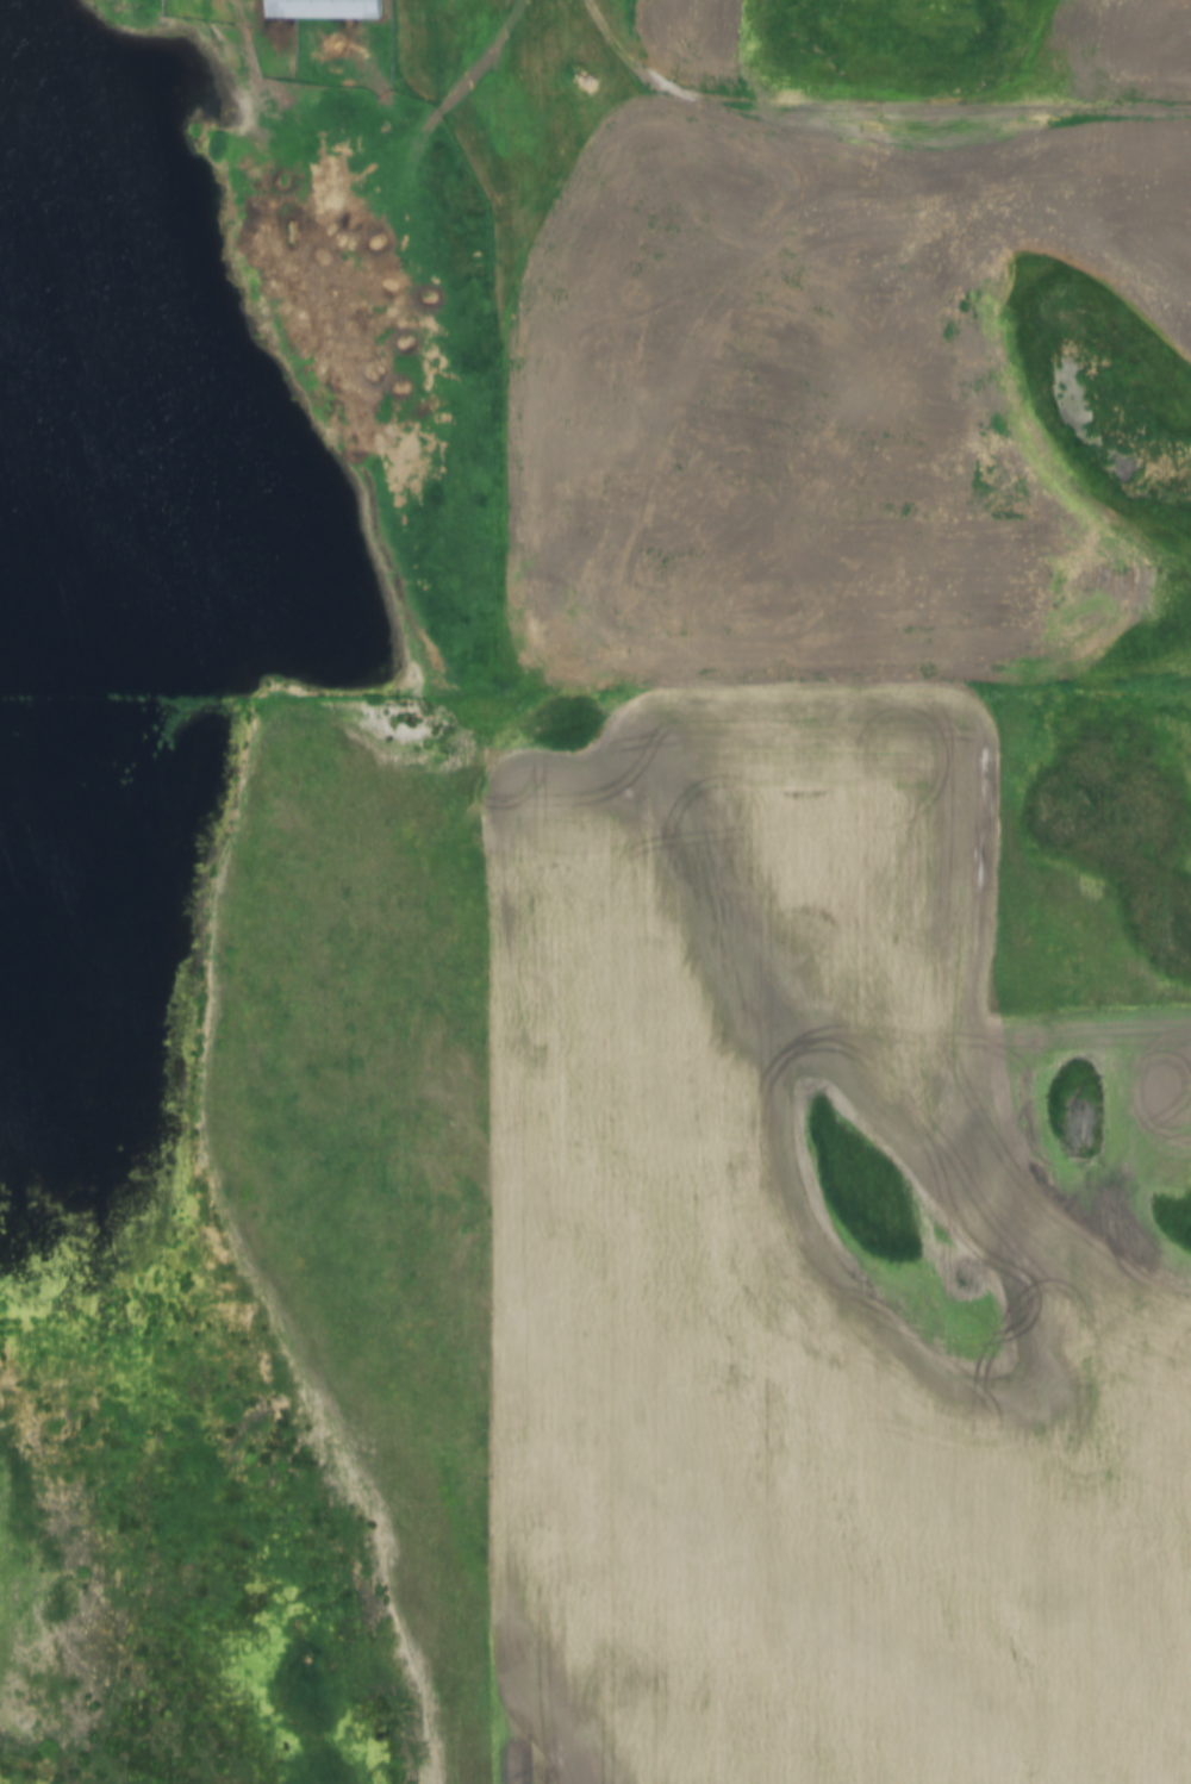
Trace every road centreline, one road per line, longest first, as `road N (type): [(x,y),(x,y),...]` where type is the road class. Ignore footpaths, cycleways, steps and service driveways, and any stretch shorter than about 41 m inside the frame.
road 1 (track): [(592,0),(612,36),(654,79),(713,102),(800,114),(1190,107)]

